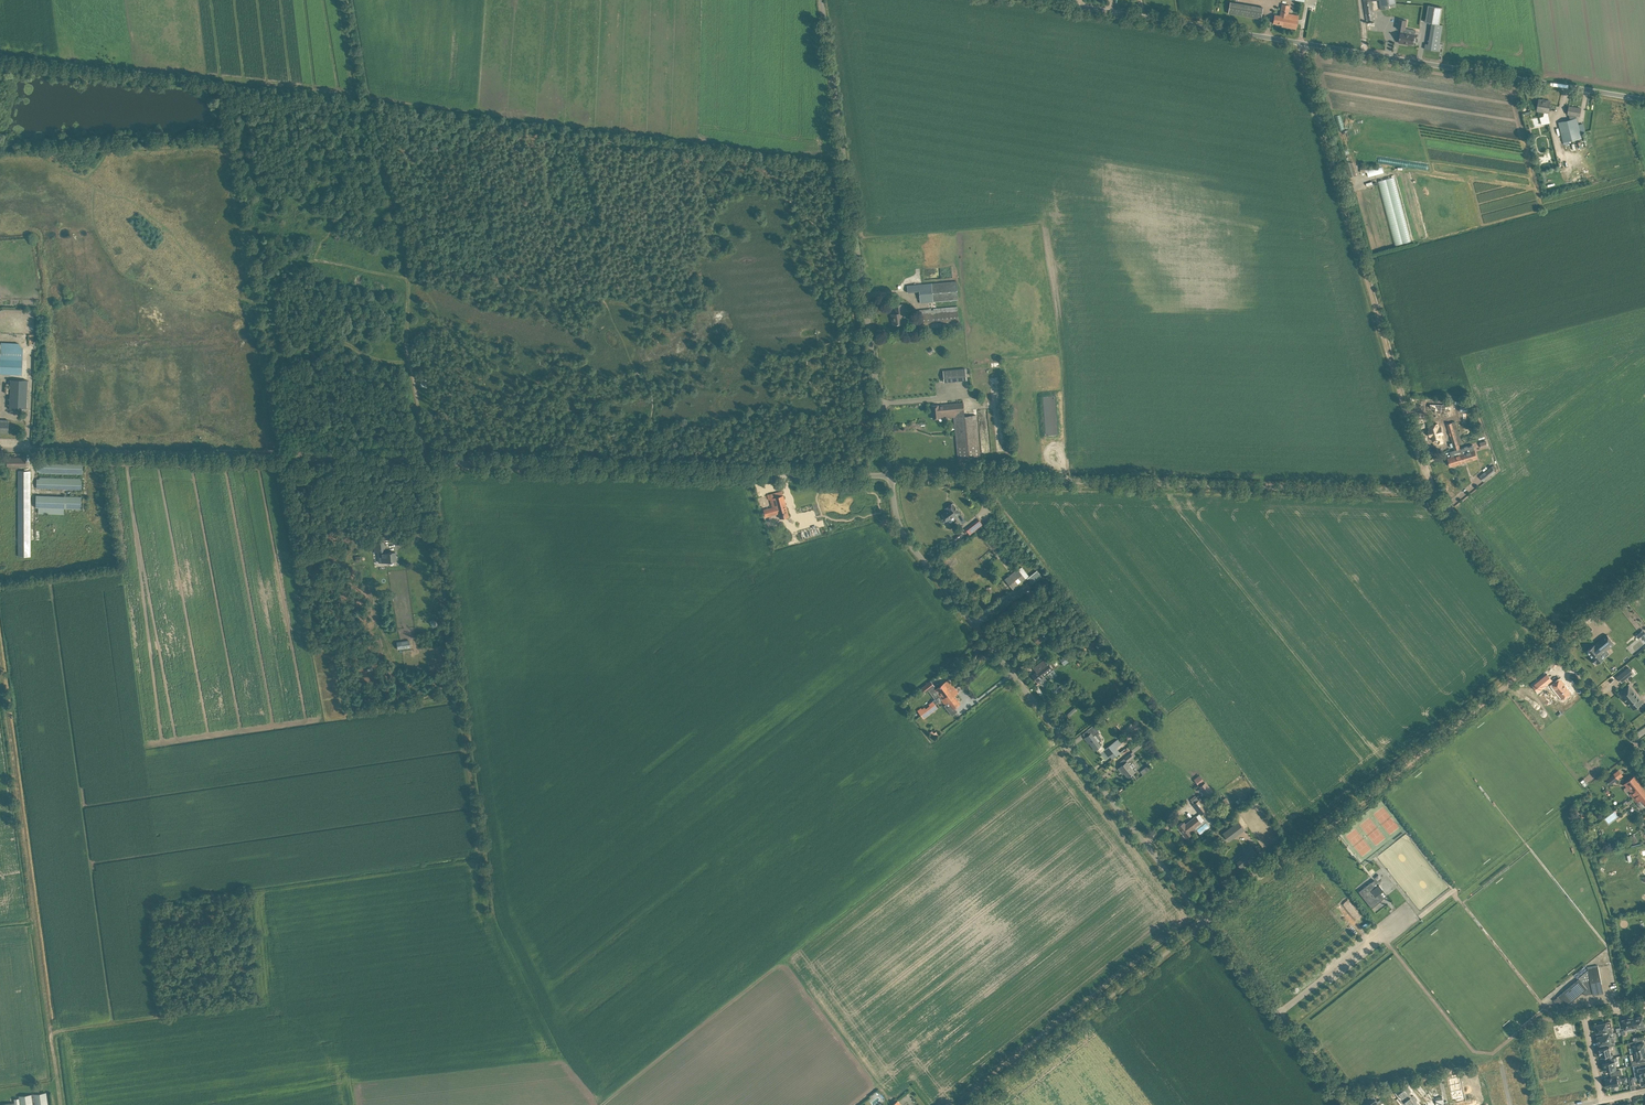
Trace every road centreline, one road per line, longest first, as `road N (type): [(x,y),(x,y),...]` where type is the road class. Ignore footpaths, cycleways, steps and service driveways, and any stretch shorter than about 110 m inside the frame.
road 1 (unclassified): [(1554,643),(1425,492),(891,476)]
road 2 (unclassified): [(1644,99),(1040,0)]
road 3 (tertiary): [(1206,922),(908,541),(891,476)]
road 4 (tertiary): [(891,476),(822,0)]
road 5 (unclassified): [(891,476),(422,459)]
road 6 (track): [(1304,44),(1431,493)]
road 7 (unclassified): [(422,459),(0,448)]
road 8 (track): [(0,663),(51,1034)]
road 9 (track): [(1269,871),(1554,643)]
road 10 (track): [(481,854),(433,533)]
road 11 (unclassified): [(972,1104),(1206,922)]
road 12 (tertiary): [(1349,1104),(1206,922)]
road 13 (track): [(51,1034),(257,1002)]
road 14 (unclassified): [(1644,755),(1554,643)]
road 15 (residential): [(1601,1100),(1586,1019),(1644,1004)]

